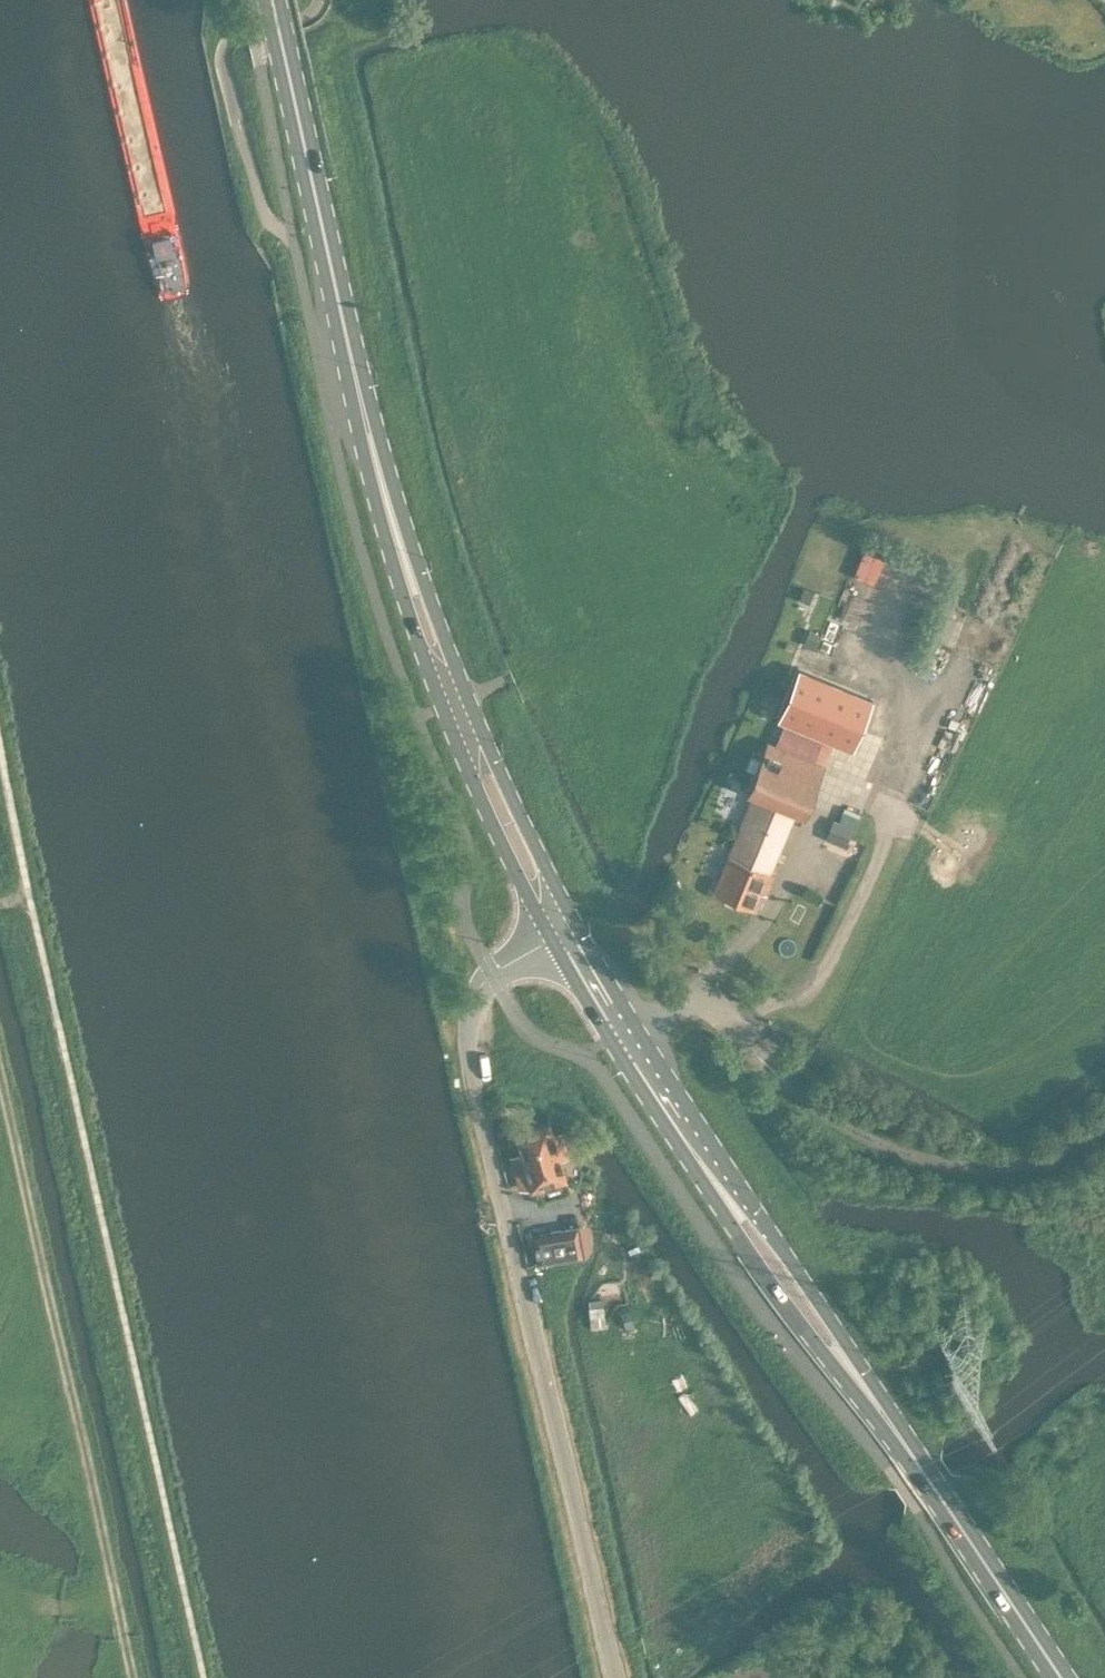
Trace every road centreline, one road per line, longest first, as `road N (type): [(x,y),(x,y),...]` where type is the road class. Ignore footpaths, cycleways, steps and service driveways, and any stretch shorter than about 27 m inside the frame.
road 1 (primary): [(563,929),(467,731),(407,574),(272,0)]
road 2 (primary): [(1061,1677),(674,1110),(563,929)]
road 3 (unclassified): [(613,1677),(468,1050),(480,981),(563,929)]
road 4 (track): [(137,1677),(0,1069)]

